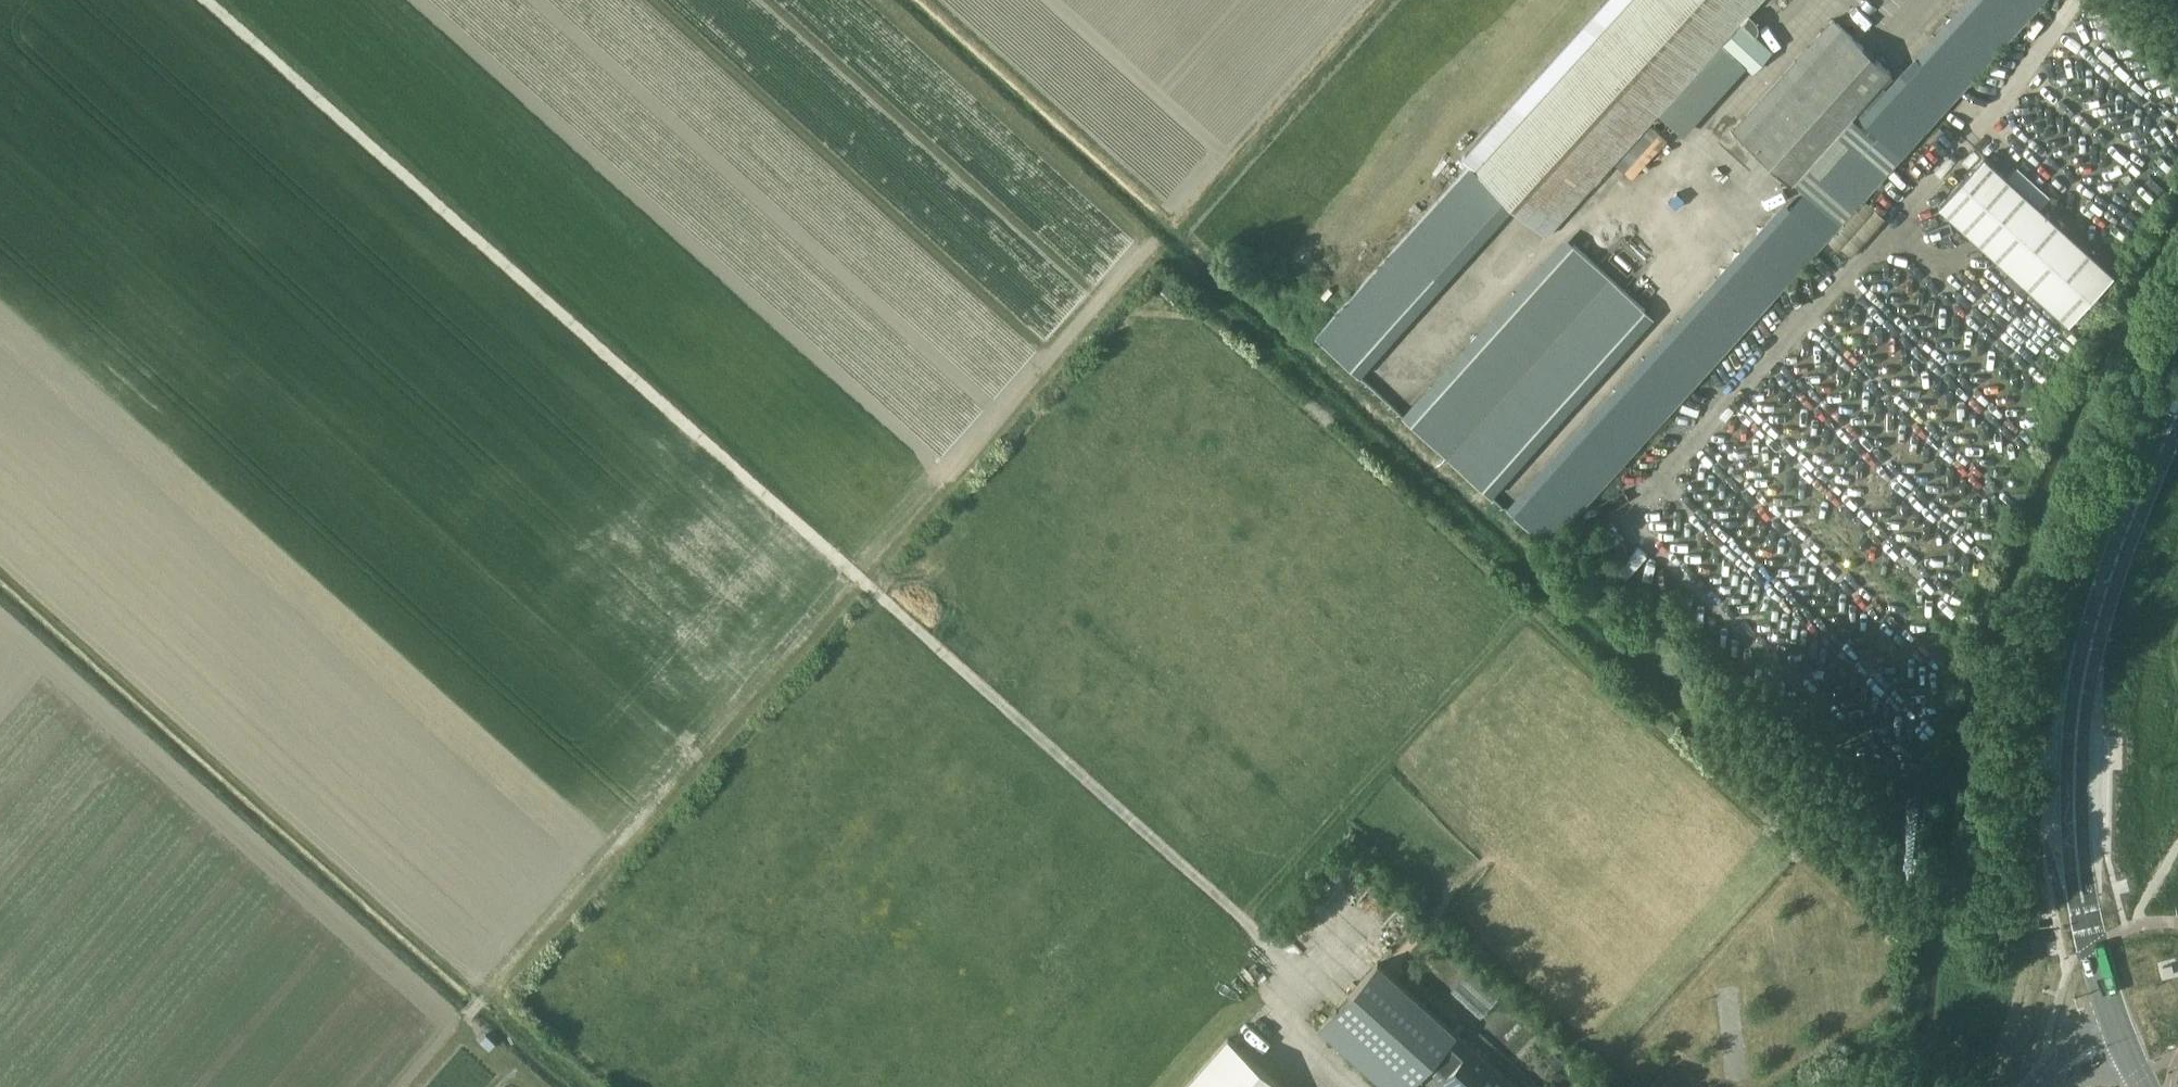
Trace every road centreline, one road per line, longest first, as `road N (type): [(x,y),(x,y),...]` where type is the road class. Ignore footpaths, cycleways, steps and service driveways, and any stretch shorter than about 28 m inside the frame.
road 1 (track): [(1359,1086),(1294,1031),(1298,986),(1254,930),(208,0)]
road 2 (secondary): [(2113,1019),(2080,897),(2071,773),(2077,703),(2119,554),(2177,415)]

